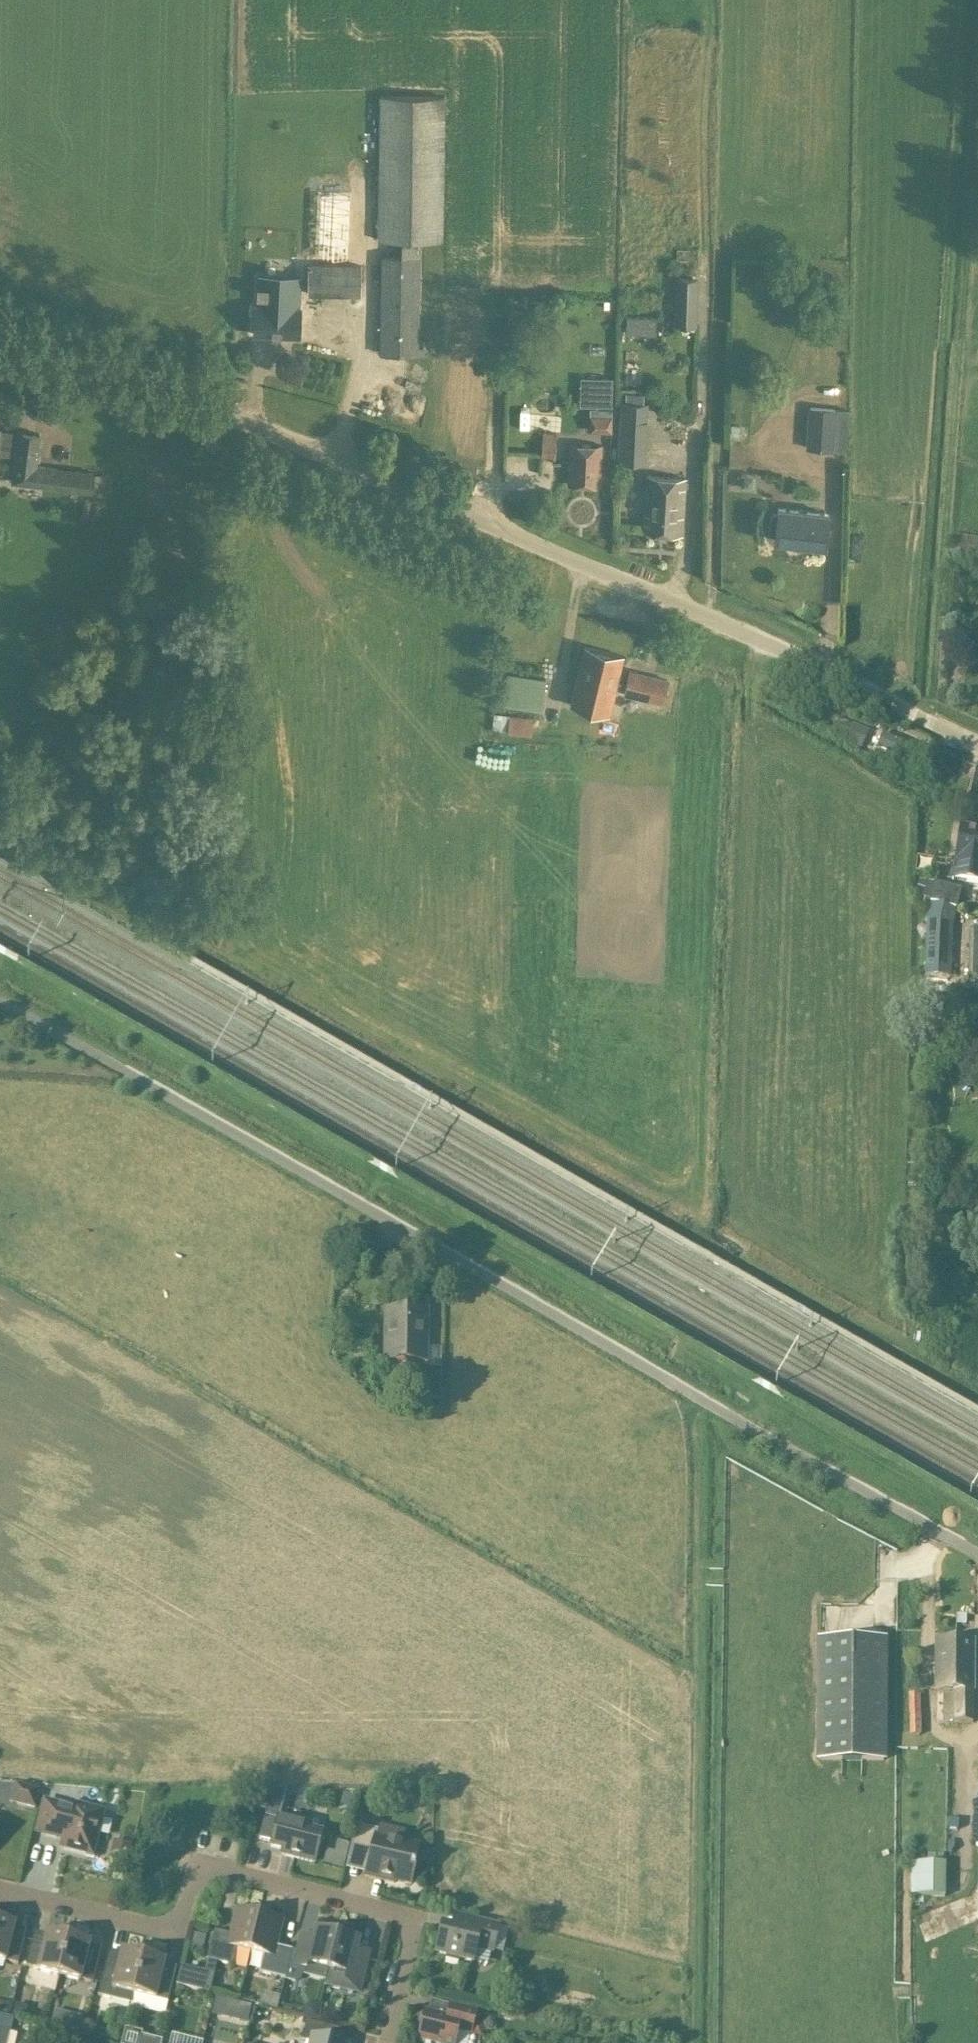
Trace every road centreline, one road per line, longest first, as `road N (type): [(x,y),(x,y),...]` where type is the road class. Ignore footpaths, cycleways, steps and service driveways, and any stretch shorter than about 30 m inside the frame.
road 1 (unclassified): [(977,1552),(0,1001)]
road 2 (unclassified): [(977,747),(615,578),(205,407),(0,333)]
road 3 (track): [(695,2042),(700,1432),(693,1393)]
road 4 (residential): [(387,2042),(410,1931),(393,1916),(217,1871),(201,1872),(193,1883),(176,1928),(157,1930),(0,1892)]
road 5 (track): [(713,620),(723,249)]
road 6 (track): [(490,525),(499,282)]

